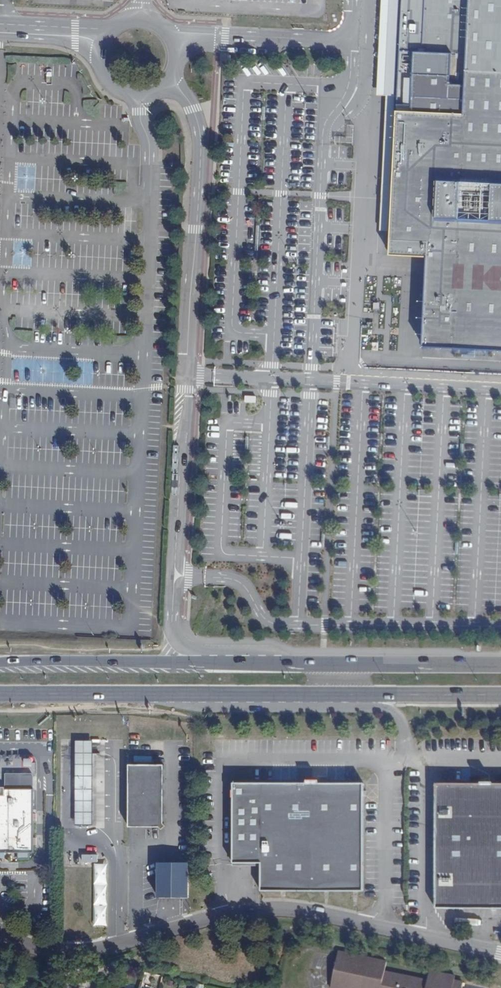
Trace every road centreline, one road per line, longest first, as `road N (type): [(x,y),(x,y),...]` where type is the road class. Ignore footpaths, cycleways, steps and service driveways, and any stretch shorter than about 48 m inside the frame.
road 1 (residential): [(0,936),(61,954),(88,952),(294,908),(500,955)]
road 2 (primary): [(0,694),(500,695)]
road 3 (unclassified): [(280,663),(254,651),(204,651),(175,634),(189,377)]
road 4 (unclassified): [(189,377),(200,151),(193,110),(174,75)]
road 5 (primary): [(280,663),(0,666)]
road 6 (primary): [(500,666),(280,663)]

